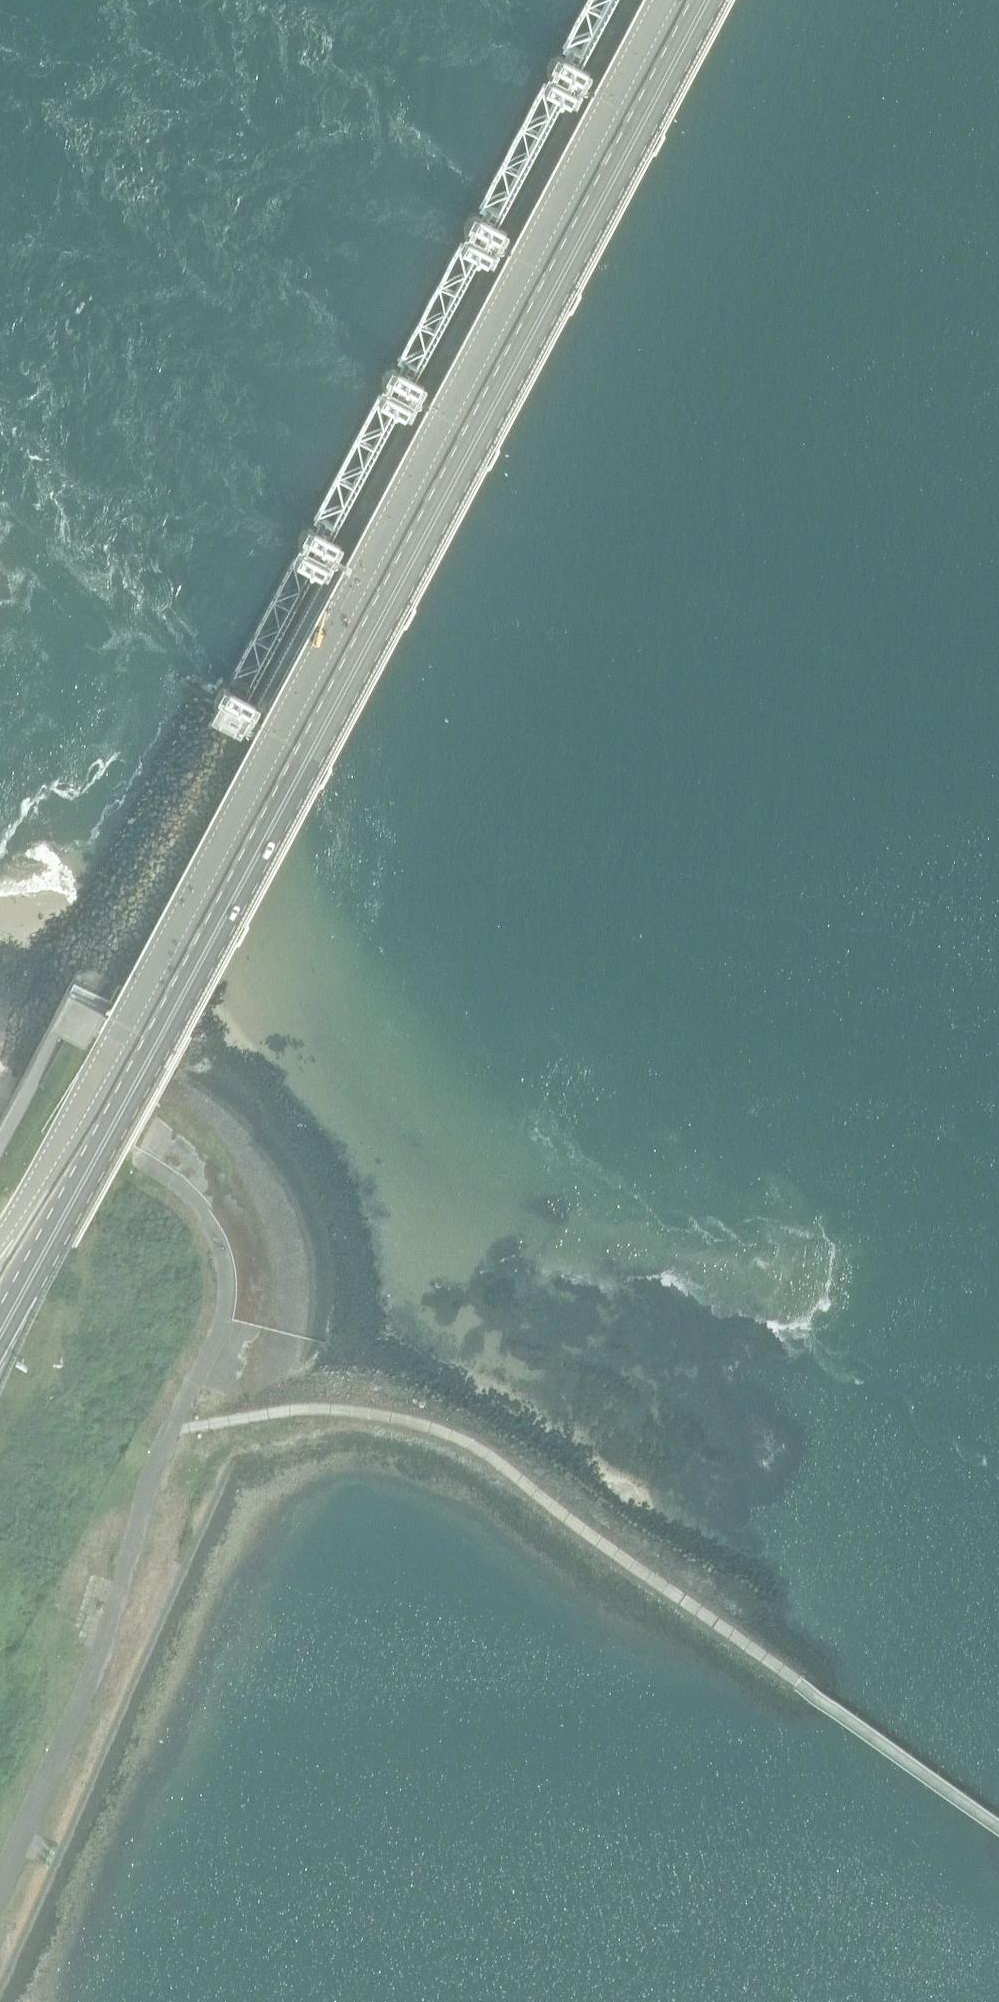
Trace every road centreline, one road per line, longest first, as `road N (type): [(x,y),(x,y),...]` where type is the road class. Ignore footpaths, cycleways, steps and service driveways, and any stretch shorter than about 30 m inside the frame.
road 1 (primary): [(0,1333),(699,0)]
road 2 (unclassified): [(0,1234),(114,1035),(658,0)]
road 3 (track): [(998,1825),(469,1443),(408,1418),(324,1407),(167,1432)]
road 4 (track): [(167,1432),(93,1673),(0,1879)]

